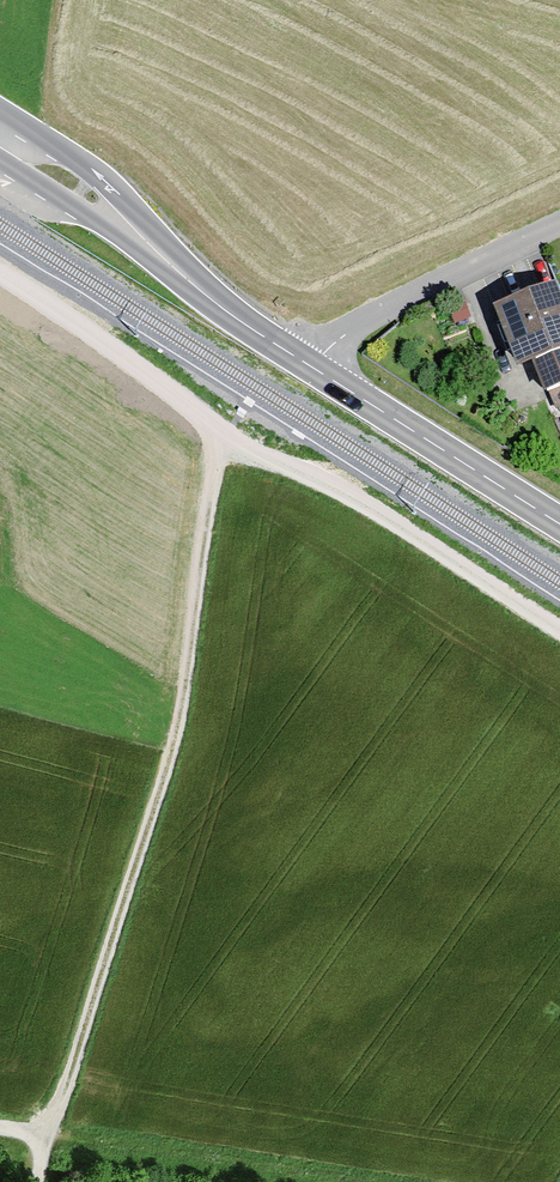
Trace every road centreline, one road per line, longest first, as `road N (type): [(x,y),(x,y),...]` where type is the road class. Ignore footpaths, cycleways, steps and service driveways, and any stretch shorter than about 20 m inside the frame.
road 1 (track): [(46,1136),(185,700),(222,433),(0,271)]
road 2 (track): [(222,433),(330,483),(559,633)]
road 3 (secondary): [(559,524),(291,356)]
road 4 (unclassified): [(291,356),(559,222)]
road 5 (secondary): [(291,356),(136,243)]
road 6 (secondary): [(136,243),(92,190),(0,130)]
road 7 (secondary): [(0,154),(136,243)]

